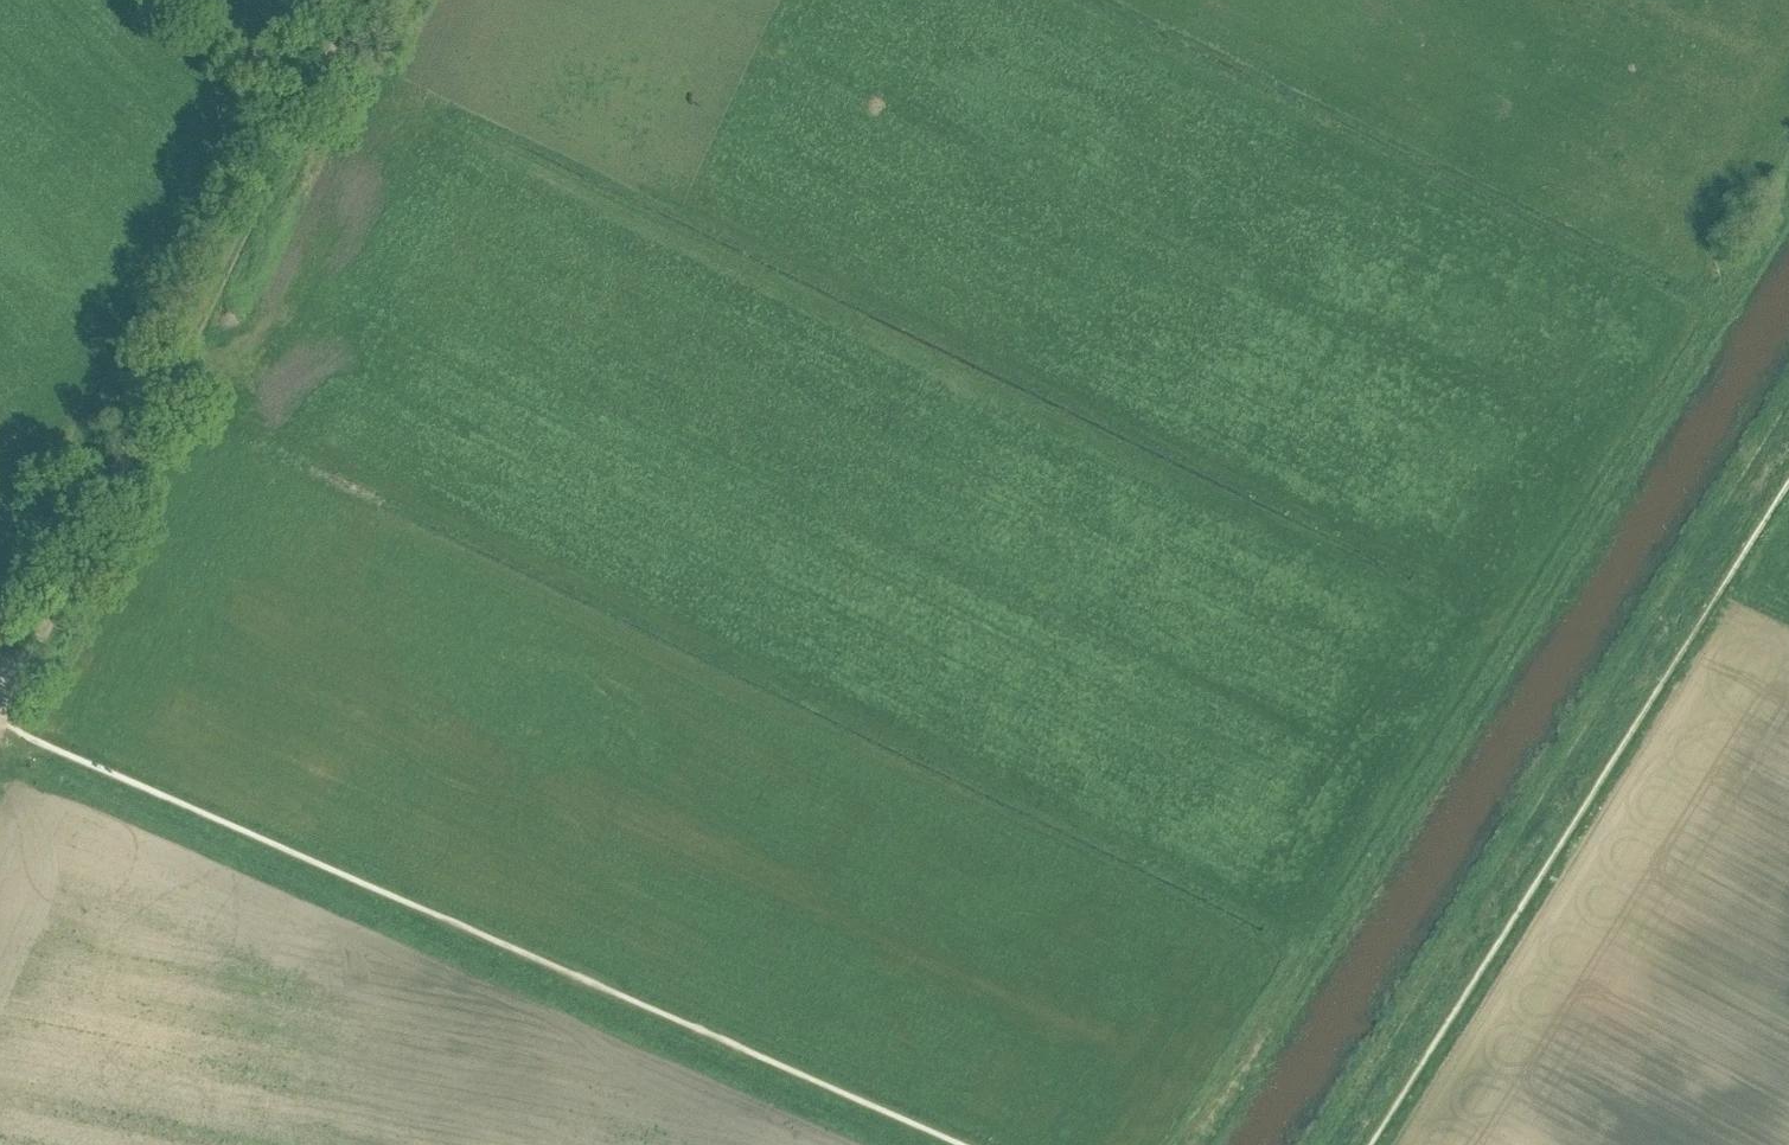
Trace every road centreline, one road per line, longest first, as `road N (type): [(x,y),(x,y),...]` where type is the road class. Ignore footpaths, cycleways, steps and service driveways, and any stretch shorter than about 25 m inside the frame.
road 1 (track): [(347,0),(102,510),(3,688)]

